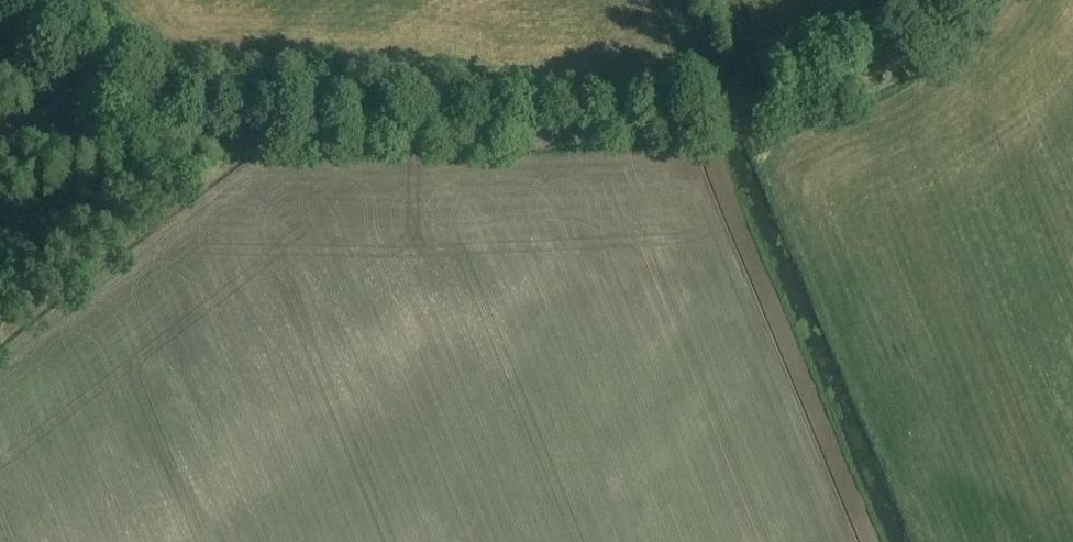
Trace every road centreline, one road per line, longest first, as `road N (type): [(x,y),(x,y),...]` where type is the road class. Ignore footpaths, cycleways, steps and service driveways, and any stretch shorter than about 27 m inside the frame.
road 1 (tertiary): [(954,0),(932,25),(850,74),(706,117),(597,126),(0,127)]
road 2 (track): [(706,117),(752,252),(877,541)]
road 3 (track): [(71,127),(71,62),(23,0)]

